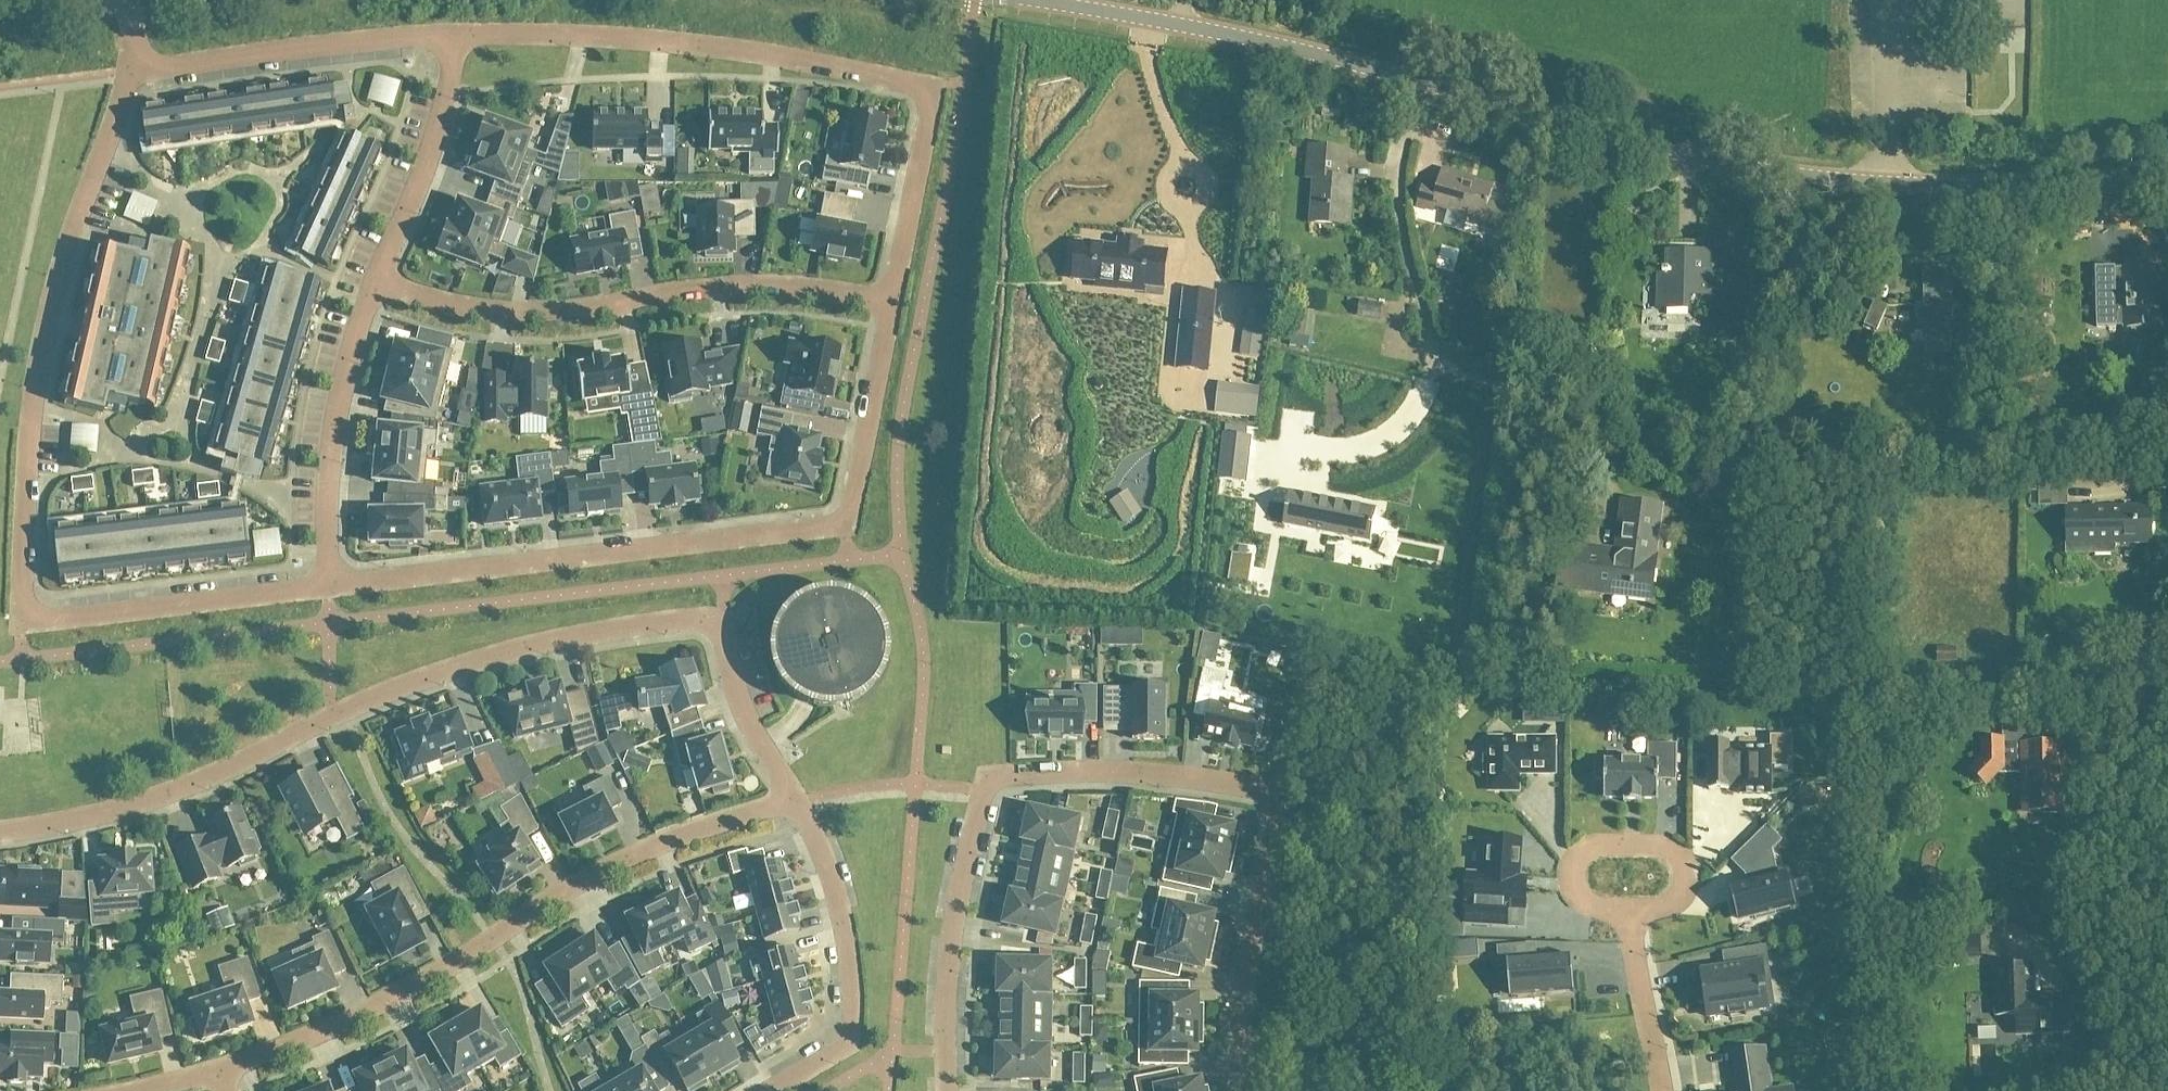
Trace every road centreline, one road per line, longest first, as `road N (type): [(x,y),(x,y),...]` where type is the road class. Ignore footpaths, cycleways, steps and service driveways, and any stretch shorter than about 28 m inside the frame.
road 1 (residential): [(2011,185),(1913,187),(1681,154),(1211,29),(1034,0)]
road 2 (residential): [(793,792),(749,725),(723,629),(695,616),(522,649),(411,685),(178,791),(0,835)]
road 3 (residential): [(946,1090),(943,1014),(960,879),(980,791),(1006,770),(1268,785),(1281,794),(1284,810),(1244,982),(1249,1090)]
road 4 (residential): [(133,63),(49,312),(36,378),(23,595),(32,617),(53,619),(329,585)]
road 5 (residential): [(329,585),(846,519),(895,299)]
road 6 (residential): [(895,299),(937,83),(702,43),(451,31)]
road 7 (residential): [(793,792),(620,855),(429,973),(222,1069)]
road 8 (residential): [(380,276),(502,310),(566,312),(741,284),(811,284),(895,299)]
road 9 (residential): [(774,1090),(850,1048),(836,901),(793,792)]
road 10 (residential): [(451,31),(158,67),(133,63)]
road 11 (residential): [(329,585),(323,504),(336,387),(380,276)]
road 12 (residential): [(380,276),(427,170),(454,75),(451,31)]
road 13 (residential): [(1628,909),(1597,905),(1573,887),(1574,858),(1593,844),(1666,847),(1683,859),(1684,881),(1667,903)]
road 14 (residential): [(1657,1090),(1628,909)]
road 15 (residential): [(2011,185),(2167,174)]
road 16 (track): [(2017,683),(2167,678)]
road 17 (tertiary): [(120,0),(0,15)]

